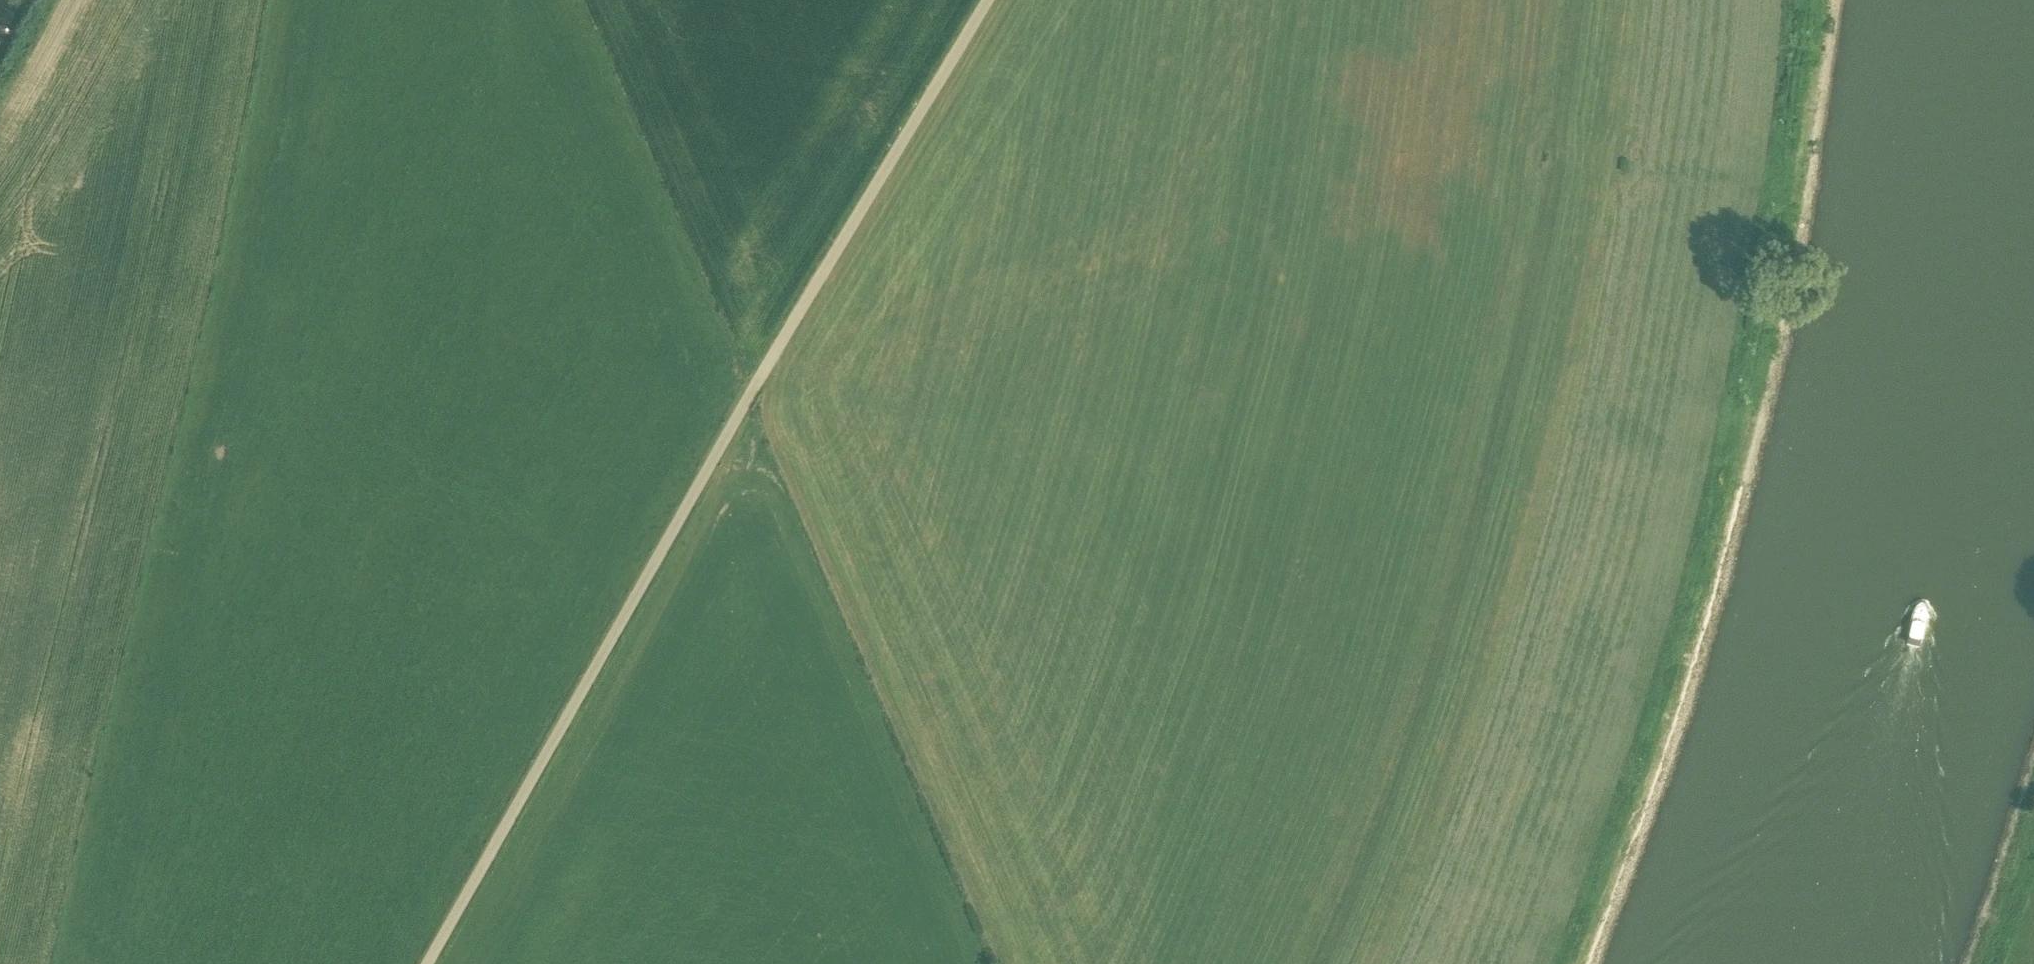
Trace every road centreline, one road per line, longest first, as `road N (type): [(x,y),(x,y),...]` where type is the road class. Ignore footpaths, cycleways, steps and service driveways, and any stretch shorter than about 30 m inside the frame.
road 1 (unclassified): [(427,963),(759,378),(990,0)]

